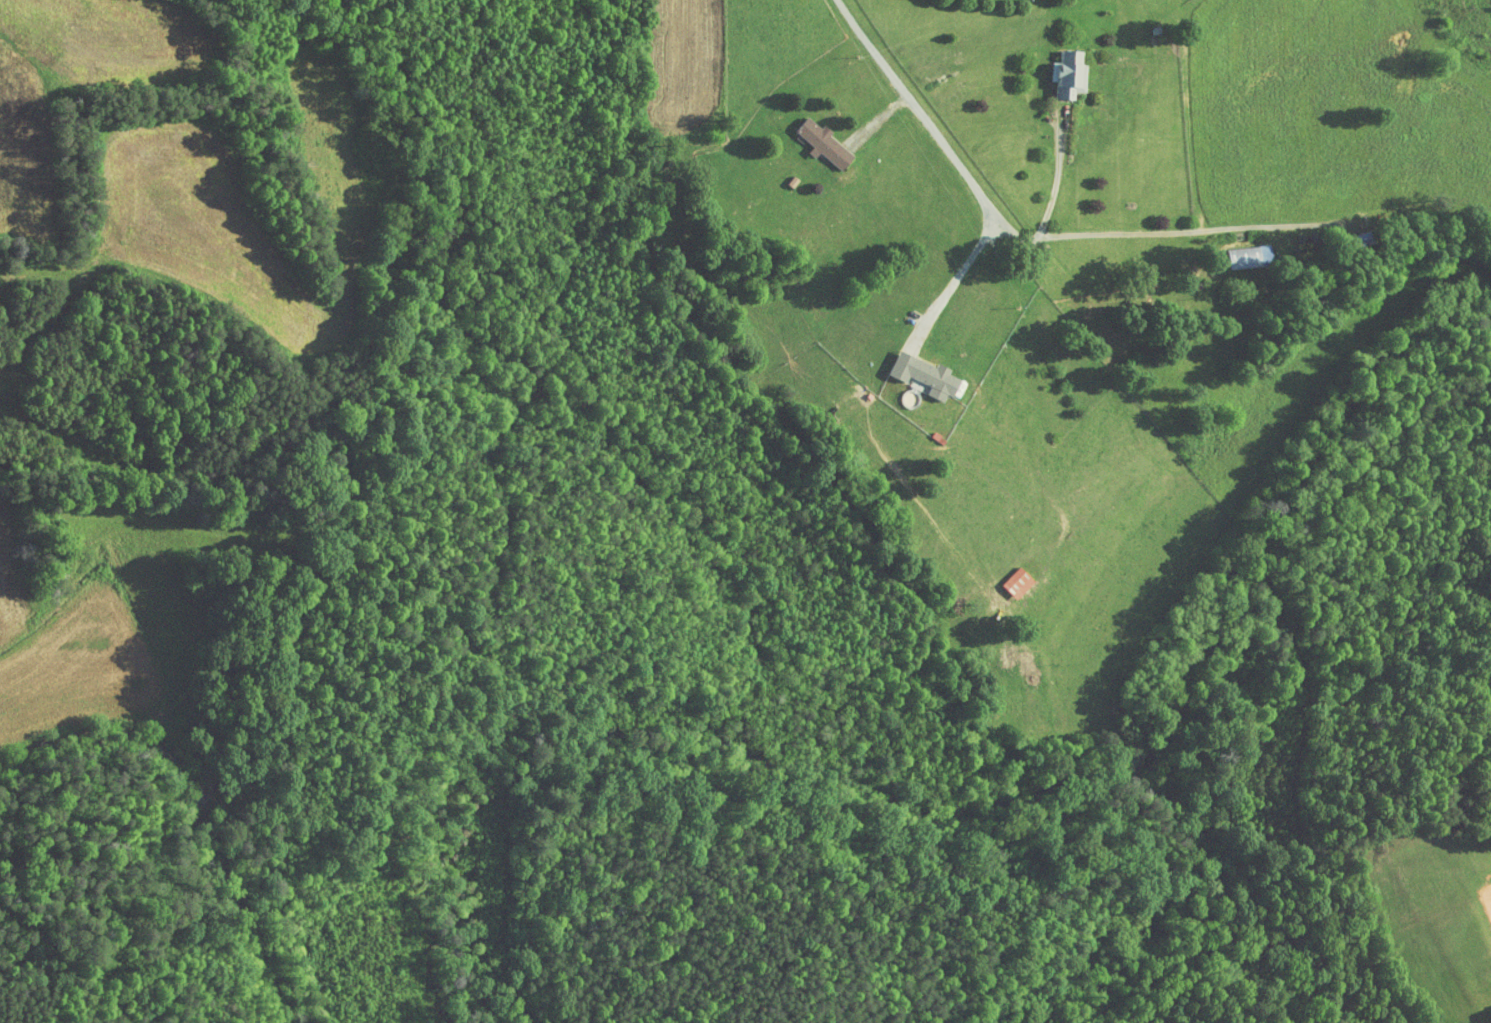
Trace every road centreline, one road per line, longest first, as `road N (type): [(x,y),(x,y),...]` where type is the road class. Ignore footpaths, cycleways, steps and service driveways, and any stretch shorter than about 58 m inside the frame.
road 1 (residential): [(839,0),(984,192)]

